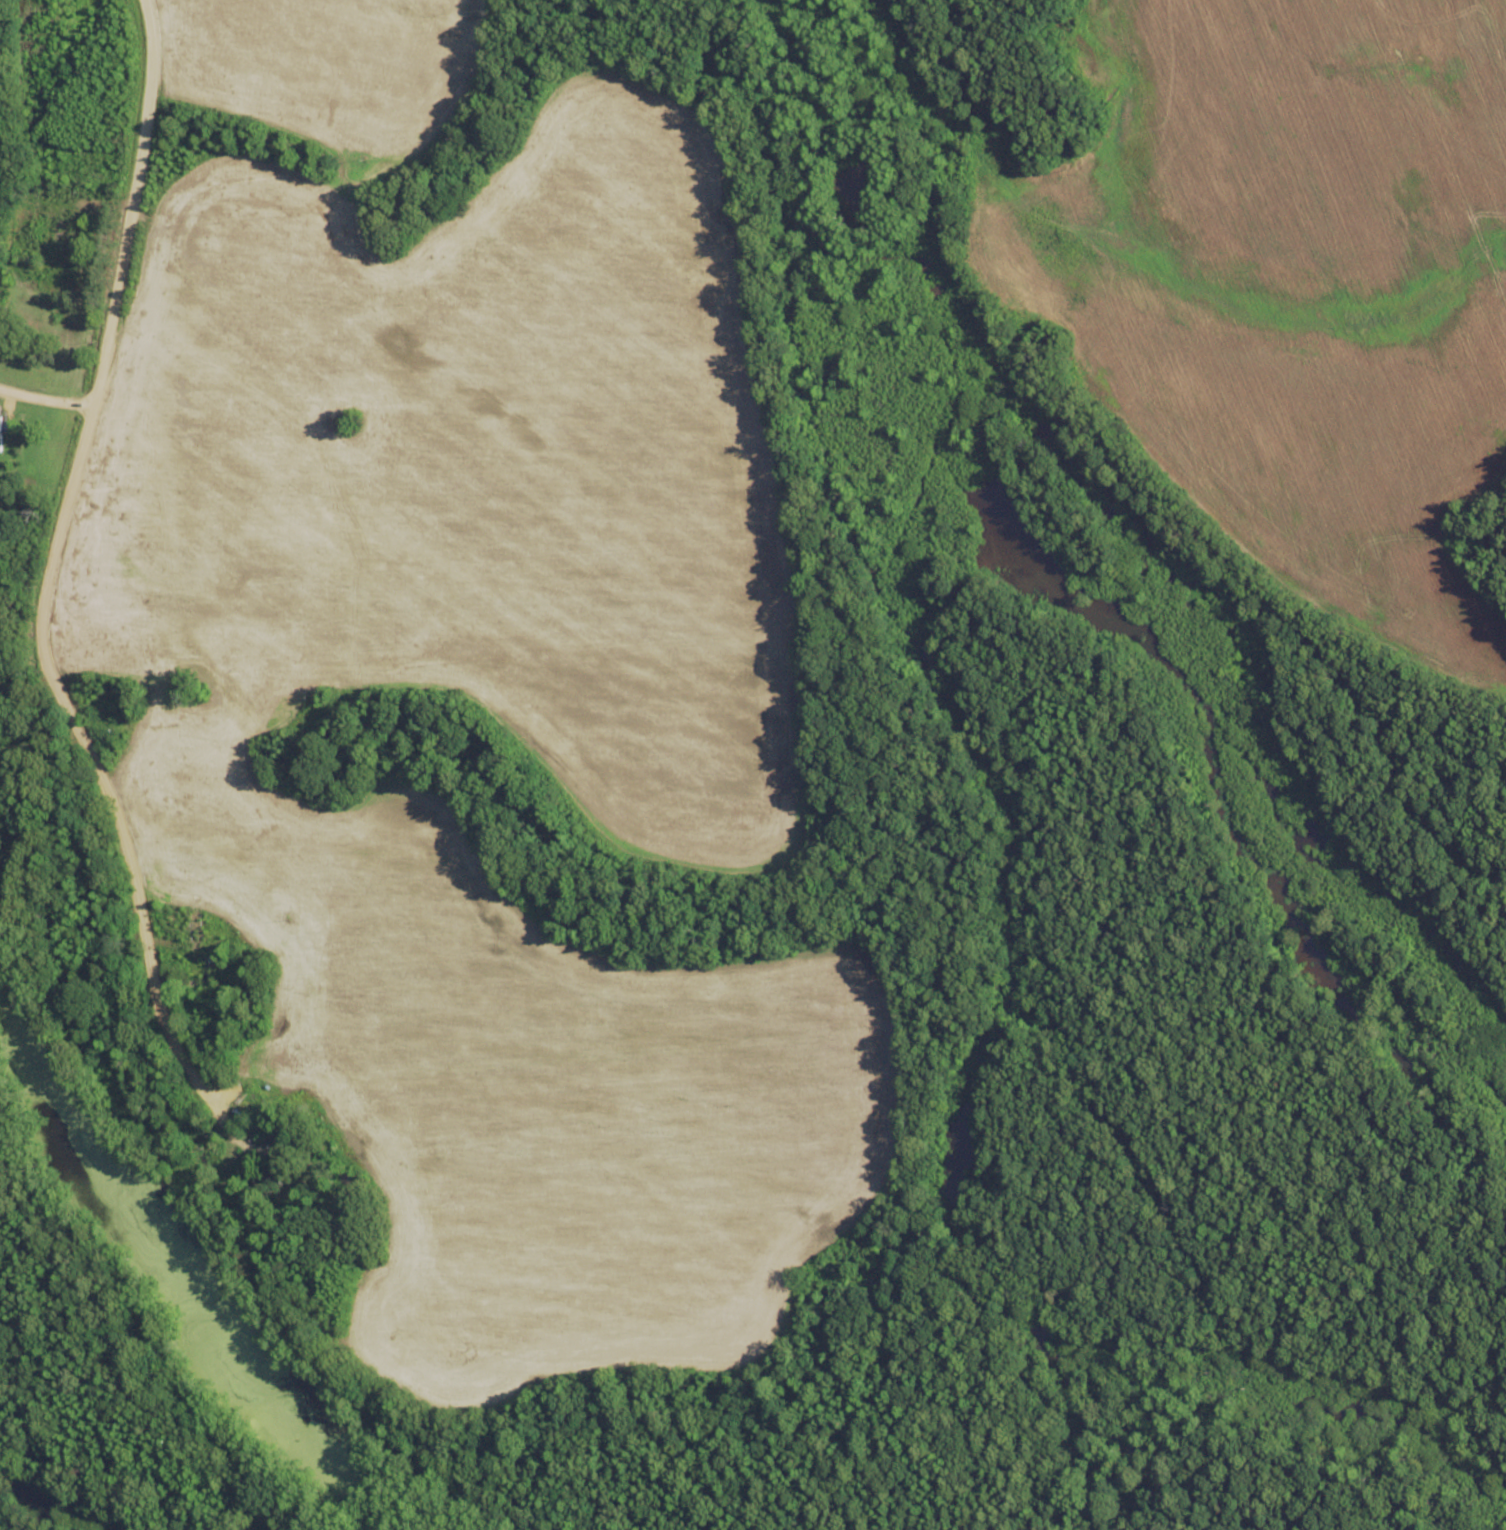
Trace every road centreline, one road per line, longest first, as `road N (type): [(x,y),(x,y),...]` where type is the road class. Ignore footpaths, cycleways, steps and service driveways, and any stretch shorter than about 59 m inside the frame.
road 1 (residential): [(436,1447),(323,1380),(251,1282),(246,1241),(231,1231),(221,1128),(118,932),(47,737),(47,552),(155,130),(137,0)]

